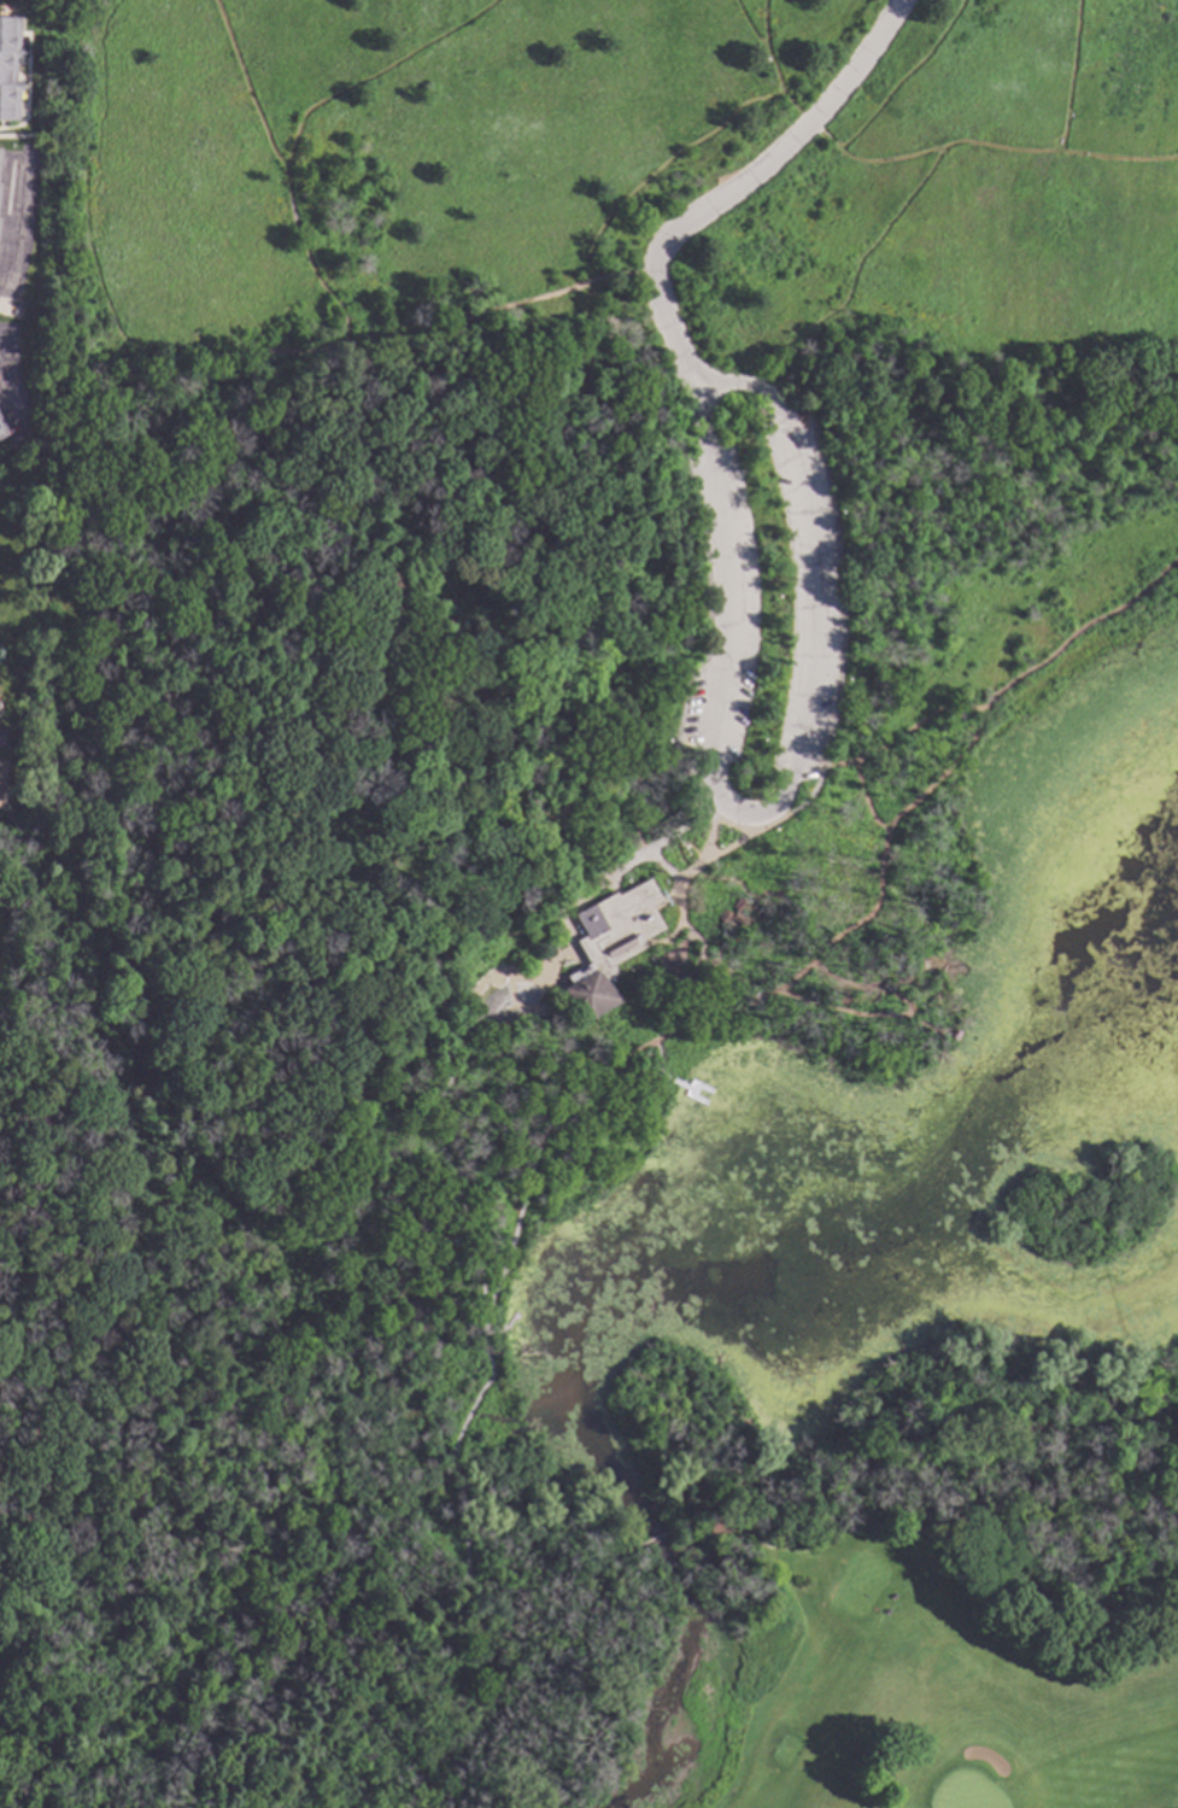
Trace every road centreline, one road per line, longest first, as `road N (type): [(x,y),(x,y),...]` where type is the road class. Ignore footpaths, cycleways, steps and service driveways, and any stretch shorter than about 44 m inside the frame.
road 1 (residential): [(900,0),(839,90),(787,148),(667,239),(657,289),(696,388)]

